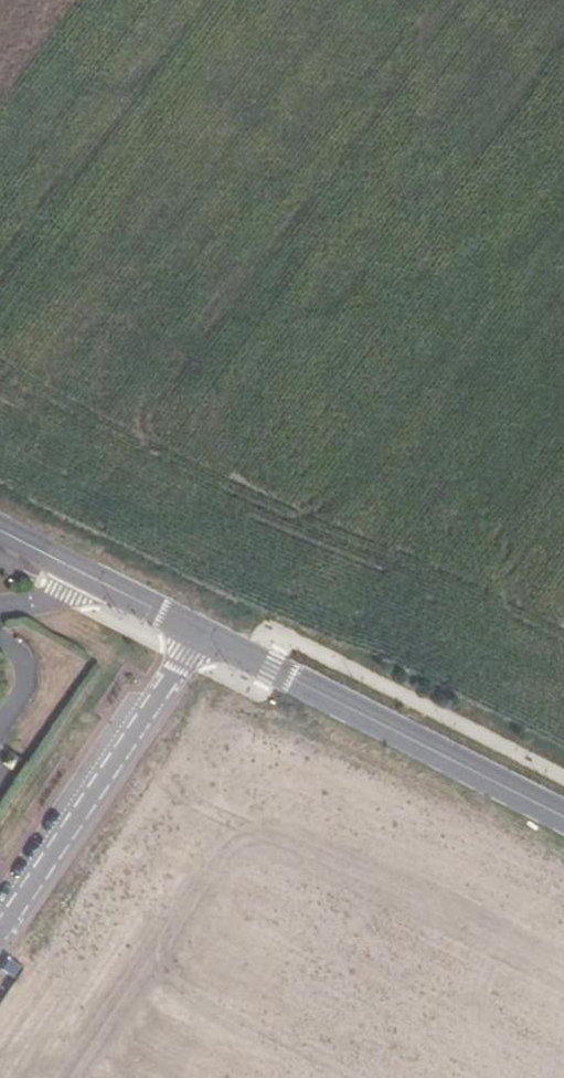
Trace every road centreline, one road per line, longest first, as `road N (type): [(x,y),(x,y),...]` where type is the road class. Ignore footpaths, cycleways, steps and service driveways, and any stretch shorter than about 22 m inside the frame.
road 1 (tertiary): [(200,631),(563,816)]
road 2 (residential): [(0,938),(200,631)]
road 3 (tertiary): [(0,528),(200,631)]

